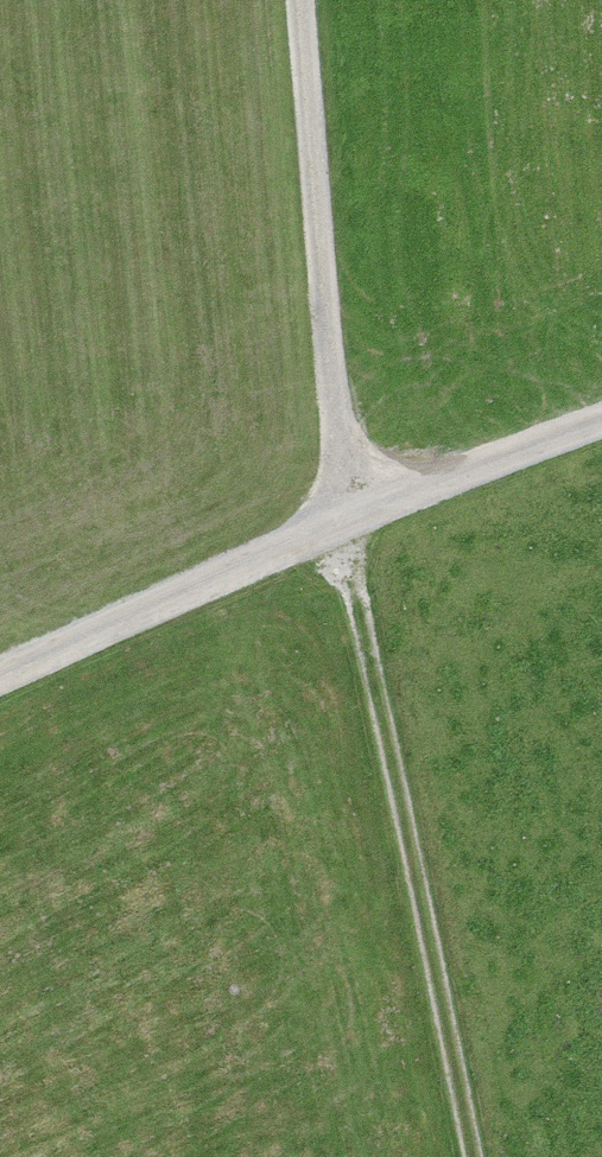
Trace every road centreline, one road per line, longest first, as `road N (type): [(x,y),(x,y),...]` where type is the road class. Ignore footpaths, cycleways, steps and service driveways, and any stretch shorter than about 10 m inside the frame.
road 1 (track): [(601,424),(349,520),(0,680)]
road 2 (track): [(349,520),(473,1156)]
road 3 (track): [(349,520),(306,0)]

